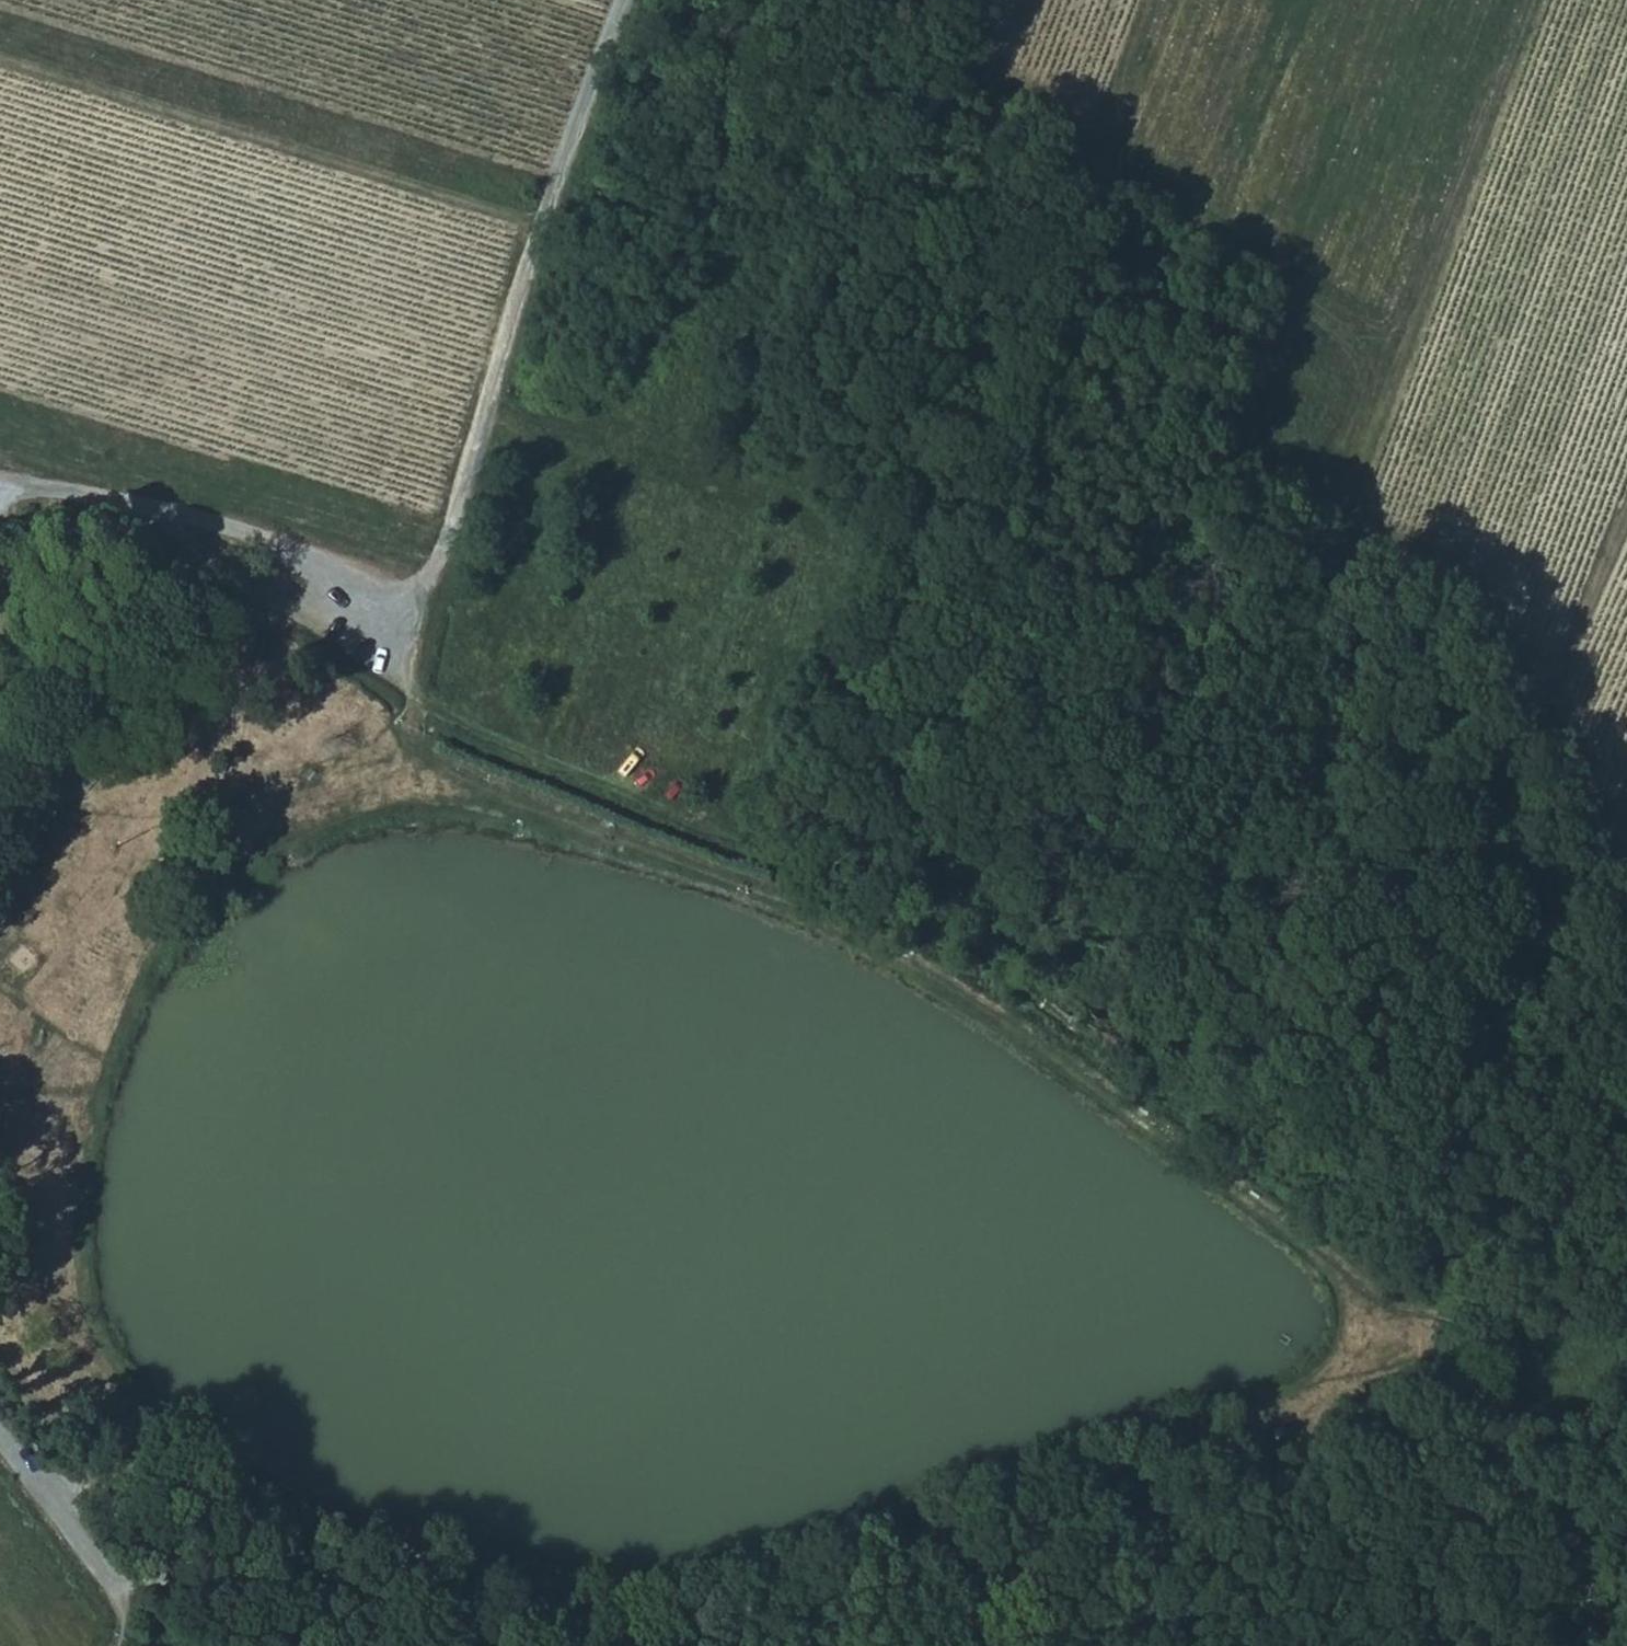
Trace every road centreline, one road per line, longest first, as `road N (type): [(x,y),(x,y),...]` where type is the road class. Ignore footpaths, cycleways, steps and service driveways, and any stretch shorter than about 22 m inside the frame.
road 1 (track): [(443,584),(633,0)]
road 2 (track): [(443,584),(389,593),(325,580),(264,542),(82,495),(0,488)]
road 3 (track): [(0,1456),(109,1601),(115,1645)]
road 4 (track): [(1626,1327),(1519,1347),(1444,1344)]

